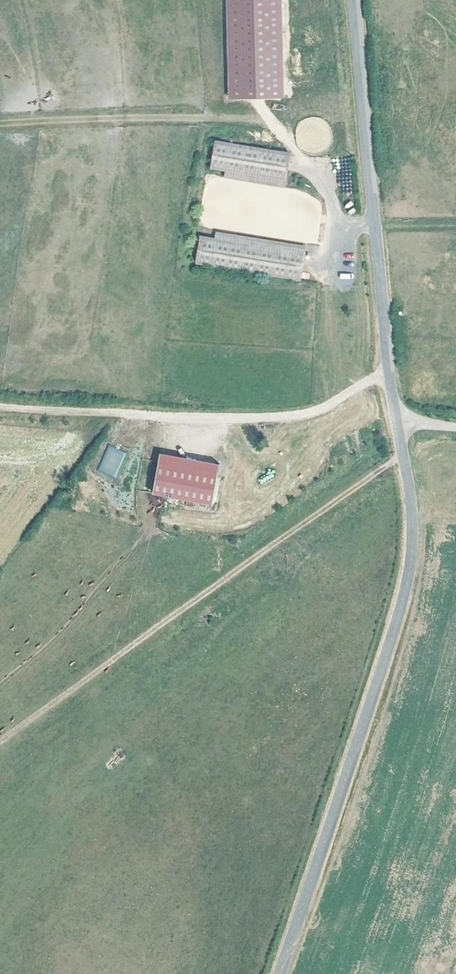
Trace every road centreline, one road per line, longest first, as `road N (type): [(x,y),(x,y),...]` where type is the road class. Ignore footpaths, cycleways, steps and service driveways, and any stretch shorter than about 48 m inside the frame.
road 1 (tertiary): [(278,973),(404,592),(412,525),(397,426)]
road 2 (track): [(403,455),(0,737)]
road 3 (tertiary): [(388,373),(355,0)]
road 4 (unclassified): [(197,417),(313,412),(388,373)]
road 5 (track): [(0,407),(197,417)]

